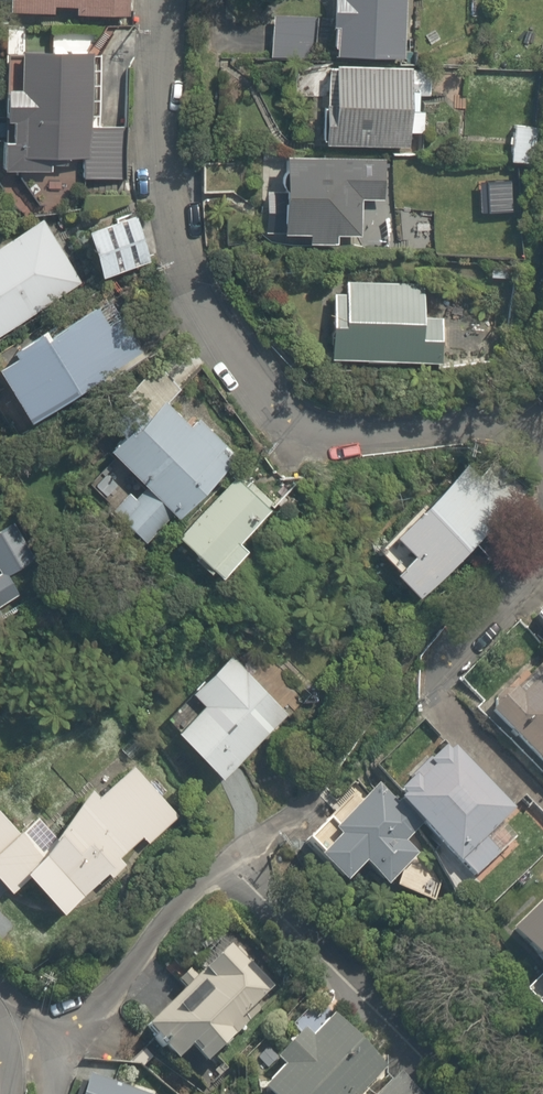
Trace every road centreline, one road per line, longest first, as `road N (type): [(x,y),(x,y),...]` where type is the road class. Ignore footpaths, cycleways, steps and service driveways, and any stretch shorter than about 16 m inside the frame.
road 1 (residential): [(158,0),(157,124),(167,215),(190,293),(231,361),(272,404),(322,426),(399,432),(481,426),(542,453)]
road 2 (residential): [(0,1049),(106,982),(239,847),(321,803)]
road 3 (residential): [(542,559),(453,651),(440,683),(448,716),(524,788)]

